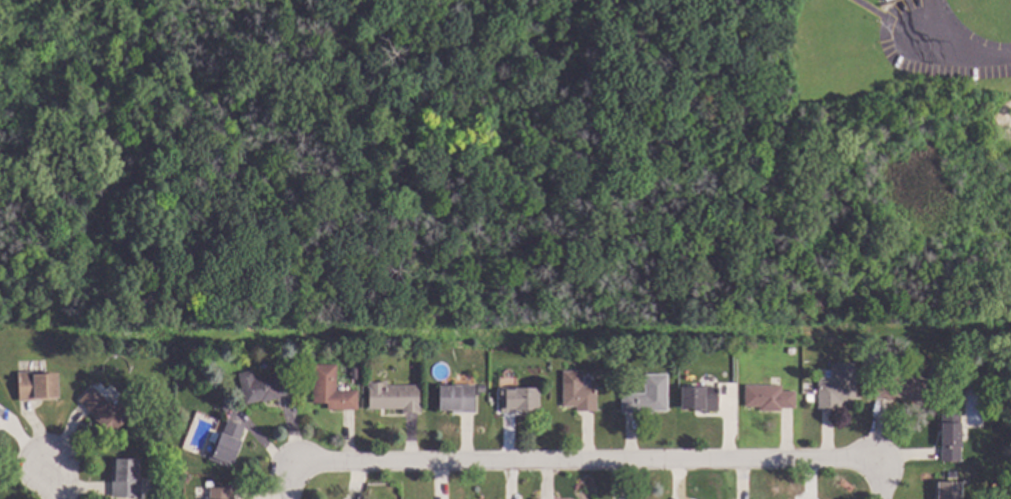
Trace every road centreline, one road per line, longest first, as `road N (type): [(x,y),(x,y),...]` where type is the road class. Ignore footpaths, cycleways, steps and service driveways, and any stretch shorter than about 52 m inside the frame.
road 1 (residential): [(885,466),(293,463)]

